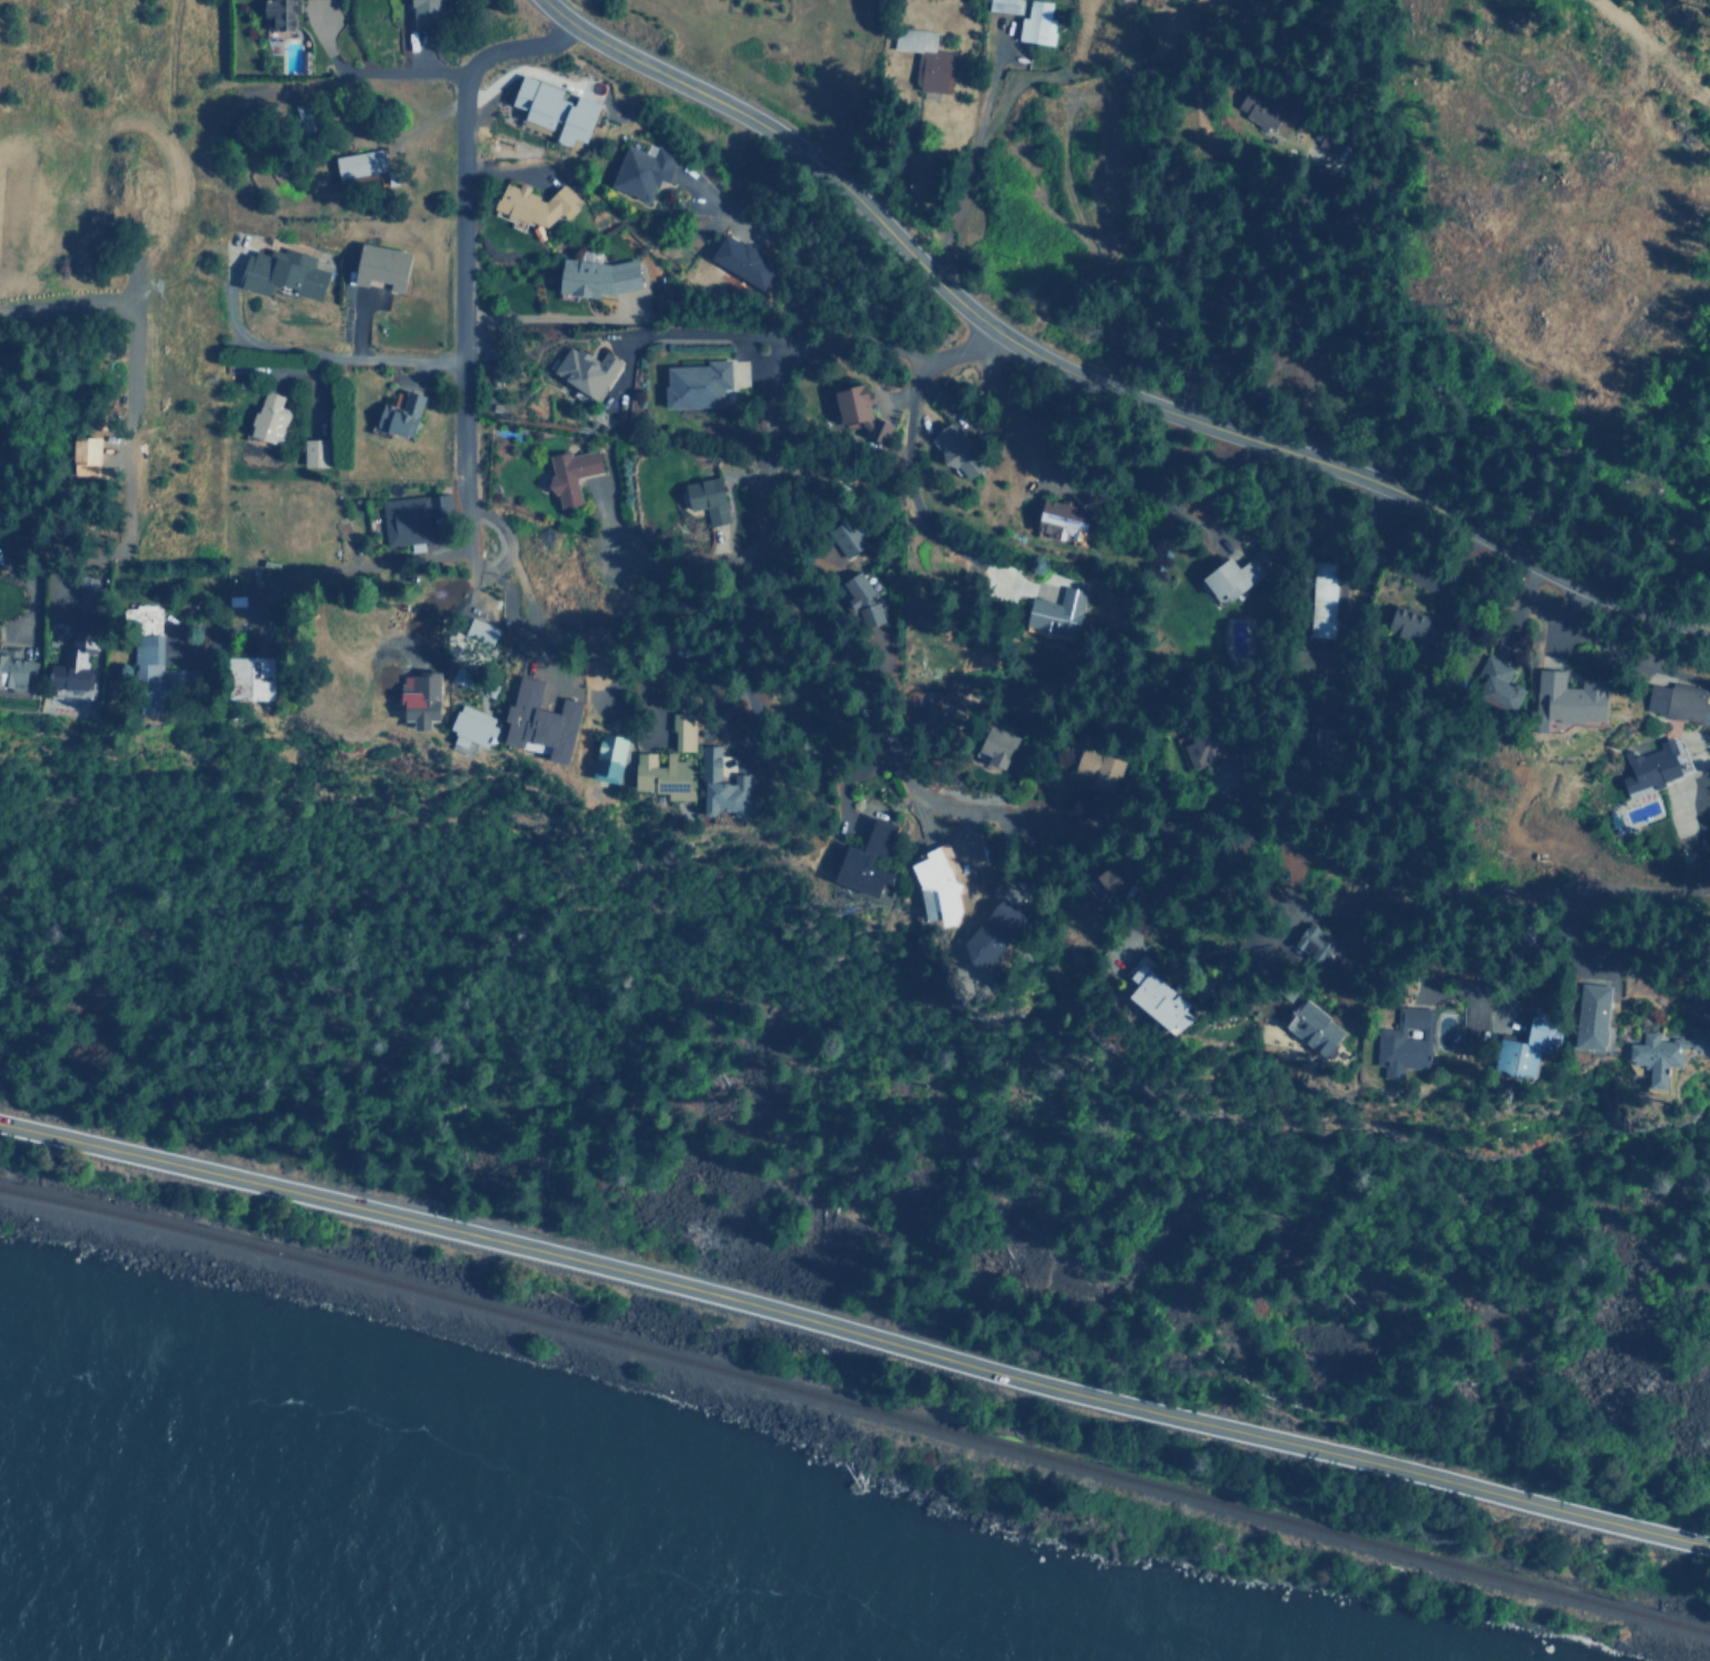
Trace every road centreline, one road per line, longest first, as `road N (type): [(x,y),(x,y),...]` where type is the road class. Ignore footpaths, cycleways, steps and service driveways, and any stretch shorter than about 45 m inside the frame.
road 1 (primary): [(1709,1545),(616,1268),(0,1125)]
road 2 (secondary): [(1709,629),(1587,589),(1439,510),(1150,406),(1046,356),(987,324),(798,149),(539,0)]
road 3 (residential): [(1186,783),(1071,824),(941,807),(888,754),(860,677),(837,646),(765,577),(766,394),(776,368),(799,344),(830,336),(893,339),(921,363),(974,345),(987,324)]
road 4 (residential): [(506,666),(461,524),(461,91),(473,62),(554,39),(570,25)]
road 5 (residential): [(1375,959),(1479,919),(1709,918)]
road 6 (residential): [(1232,434),(1215,570),(1218,659),(1235,714),(1272,745)]
road 7 (residential): [(921,363),(908,424),(909,501),(926,527),(1001,577)]

